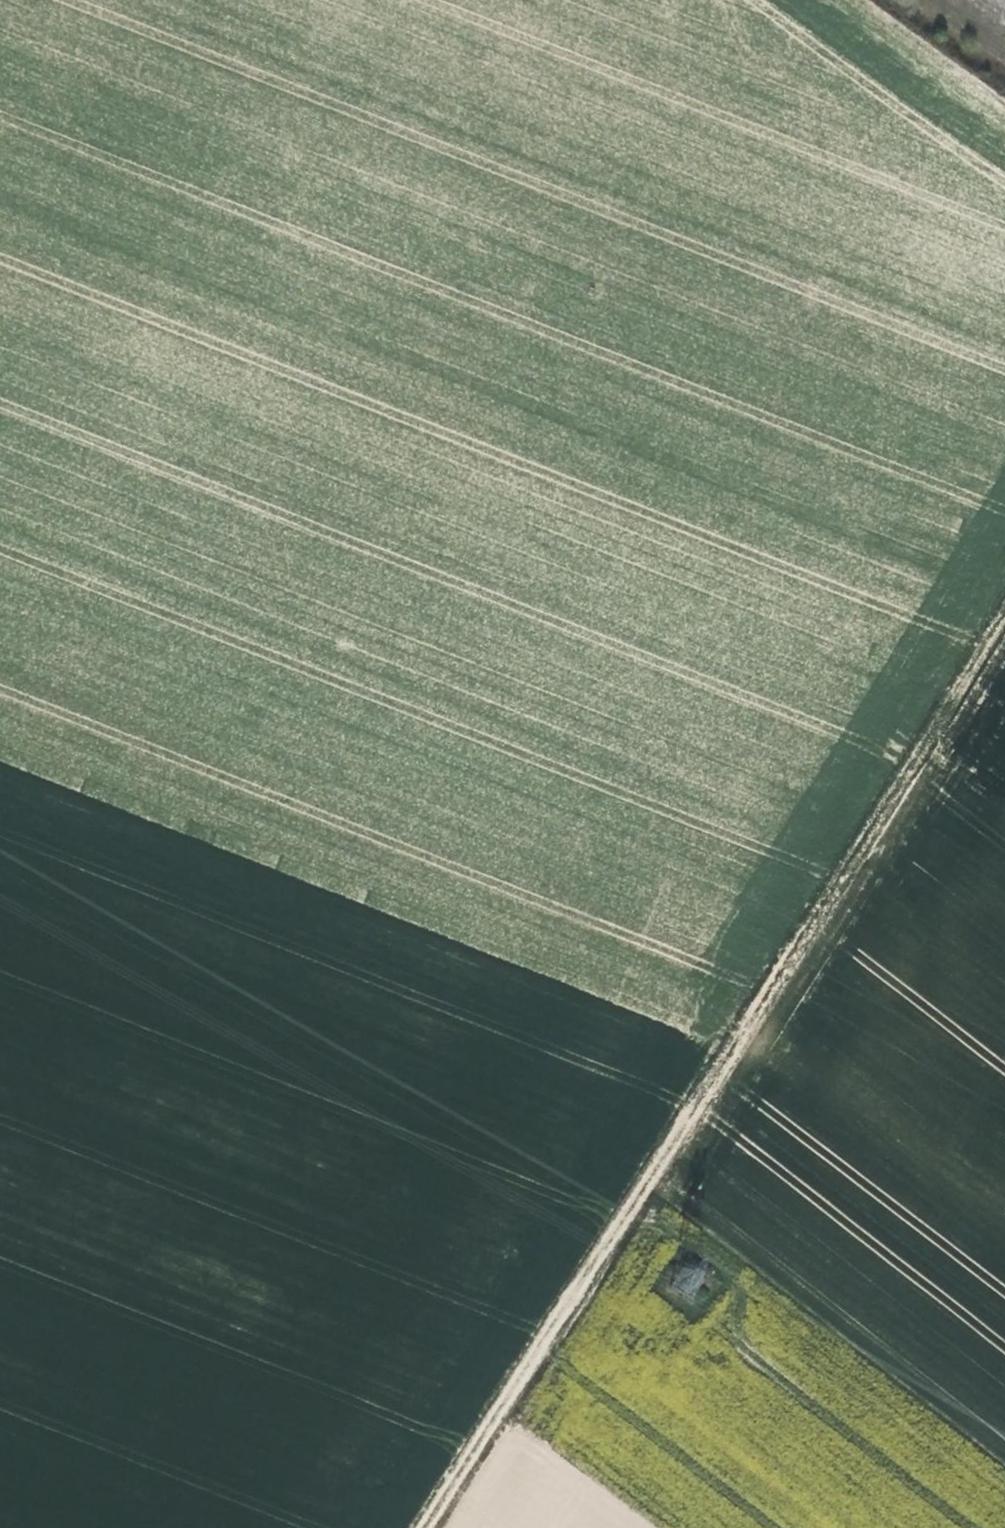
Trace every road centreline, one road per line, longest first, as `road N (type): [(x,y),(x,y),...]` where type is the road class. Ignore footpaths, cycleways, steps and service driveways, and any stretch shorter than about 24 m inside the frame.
road 1 (track): [(1004,604),(430,1527)]

